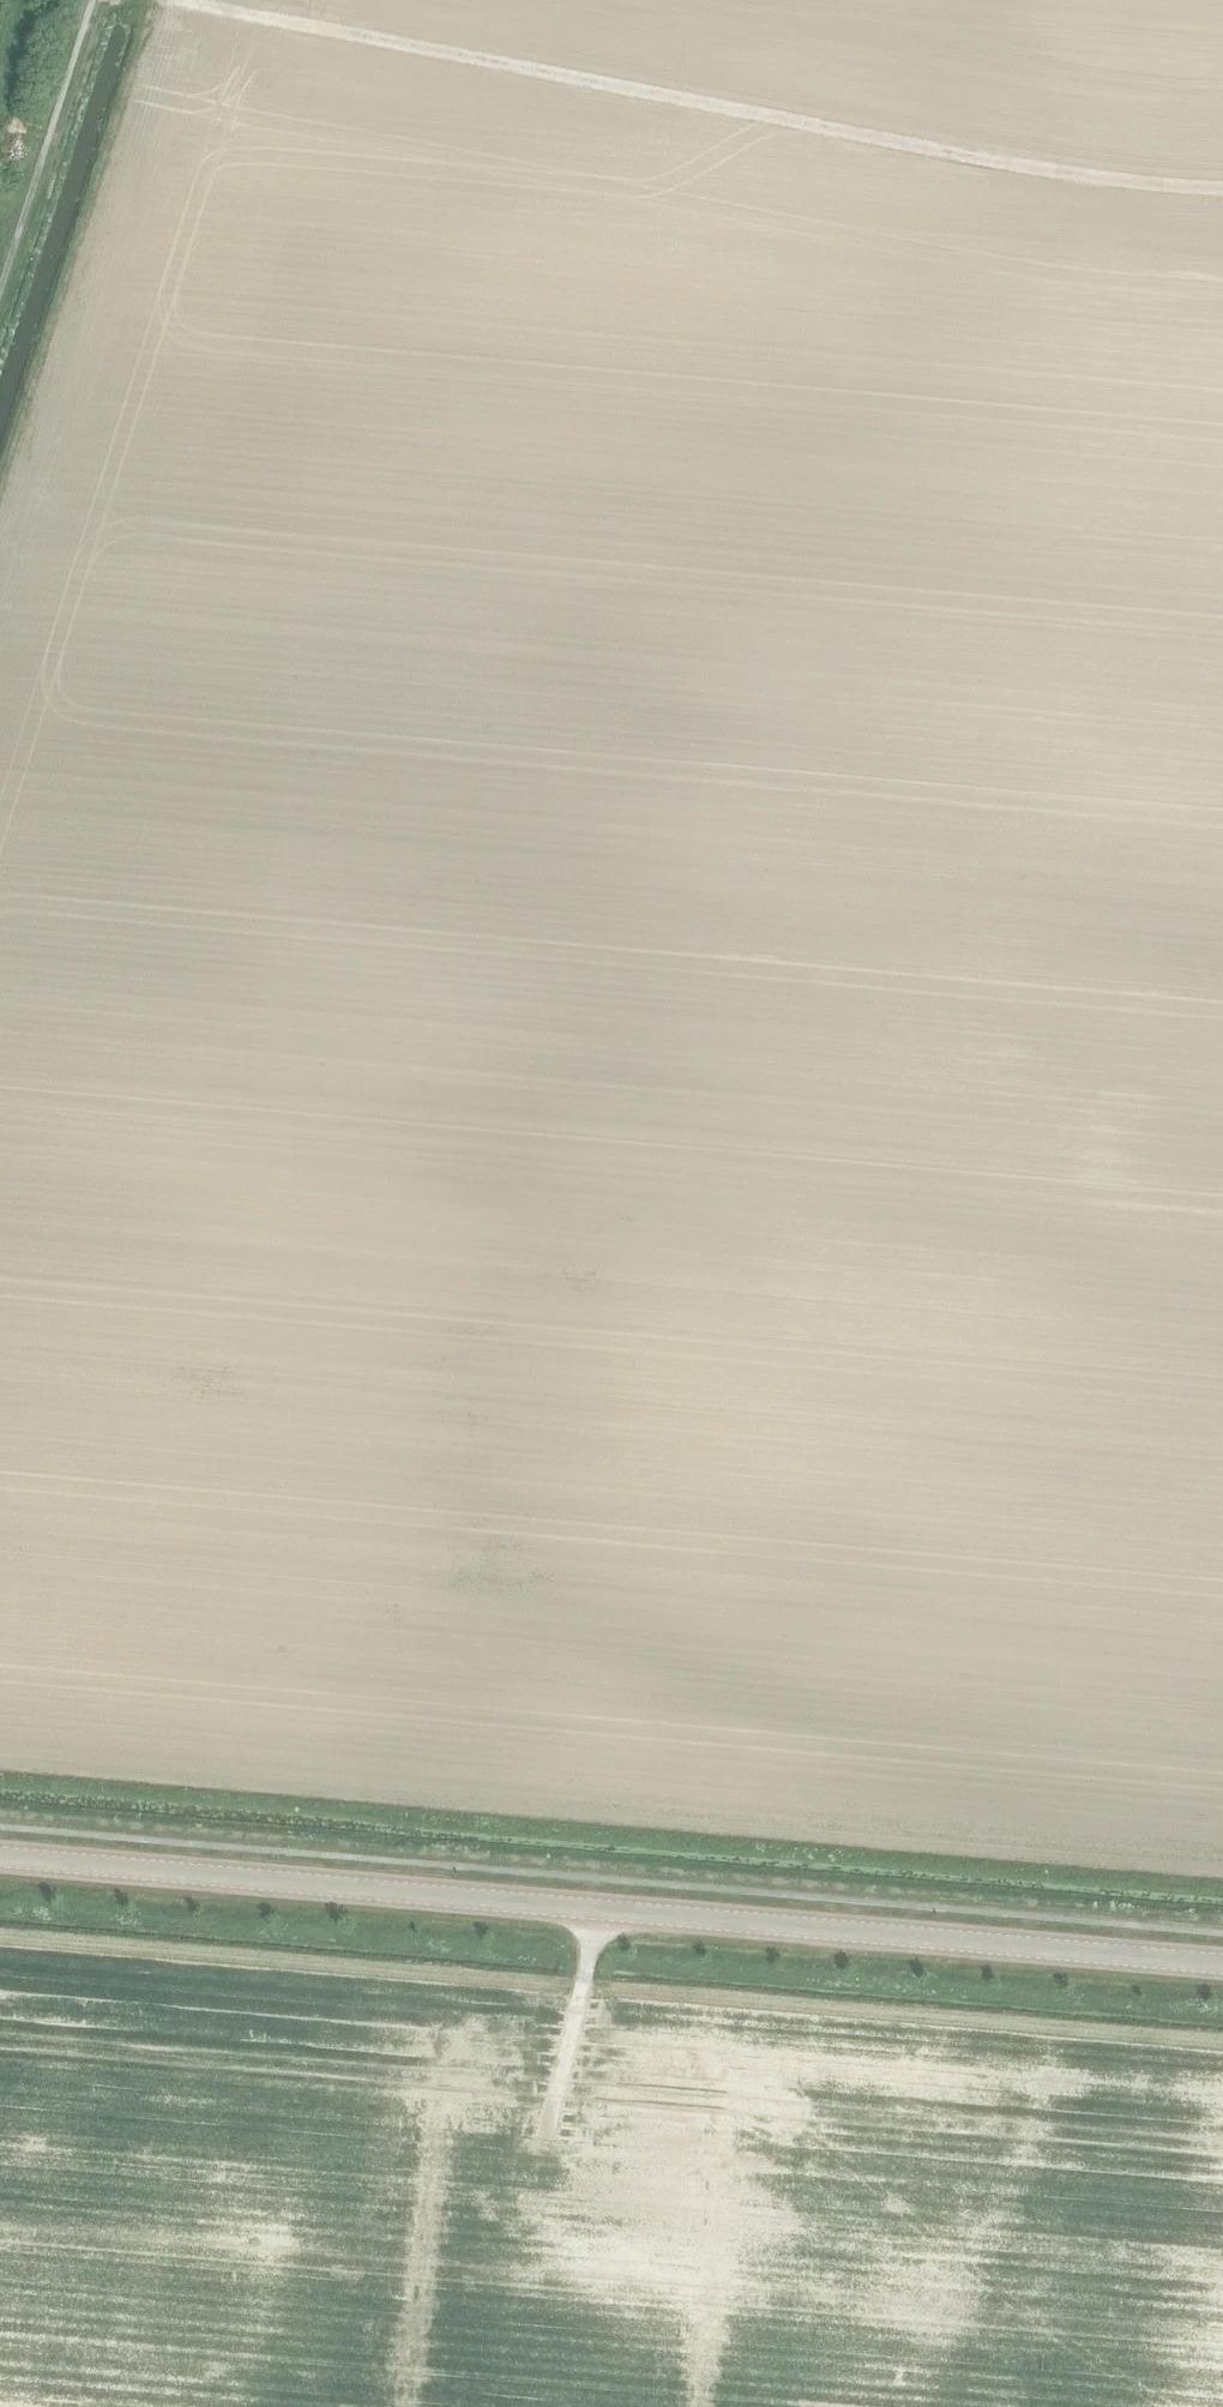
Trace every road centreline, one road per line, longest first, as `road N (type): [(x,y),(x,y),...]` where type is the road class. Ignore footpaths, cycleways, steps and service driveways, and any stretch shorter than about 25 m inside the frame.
road 1 (secondary): [(1222,1957),(0,1855)]

